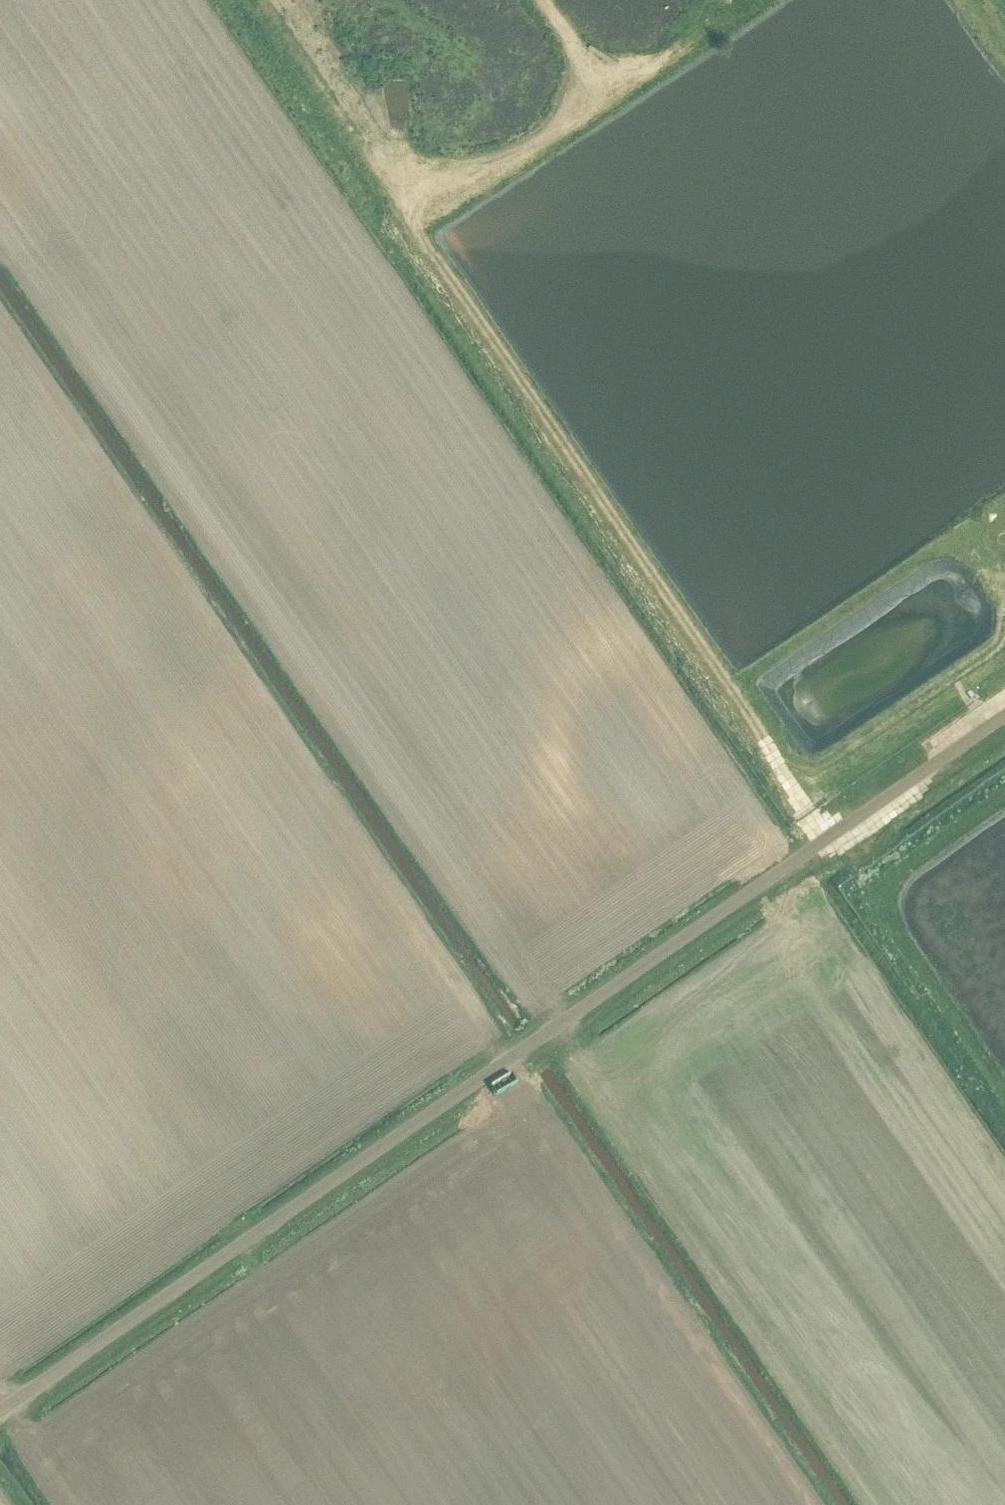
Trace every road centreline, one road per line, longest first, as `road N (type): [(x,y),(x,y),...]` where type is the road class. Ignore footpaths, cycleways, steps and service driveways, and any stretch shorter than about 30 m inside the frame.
road 1 (unclassified): [(0,1411),(1004,714)]

